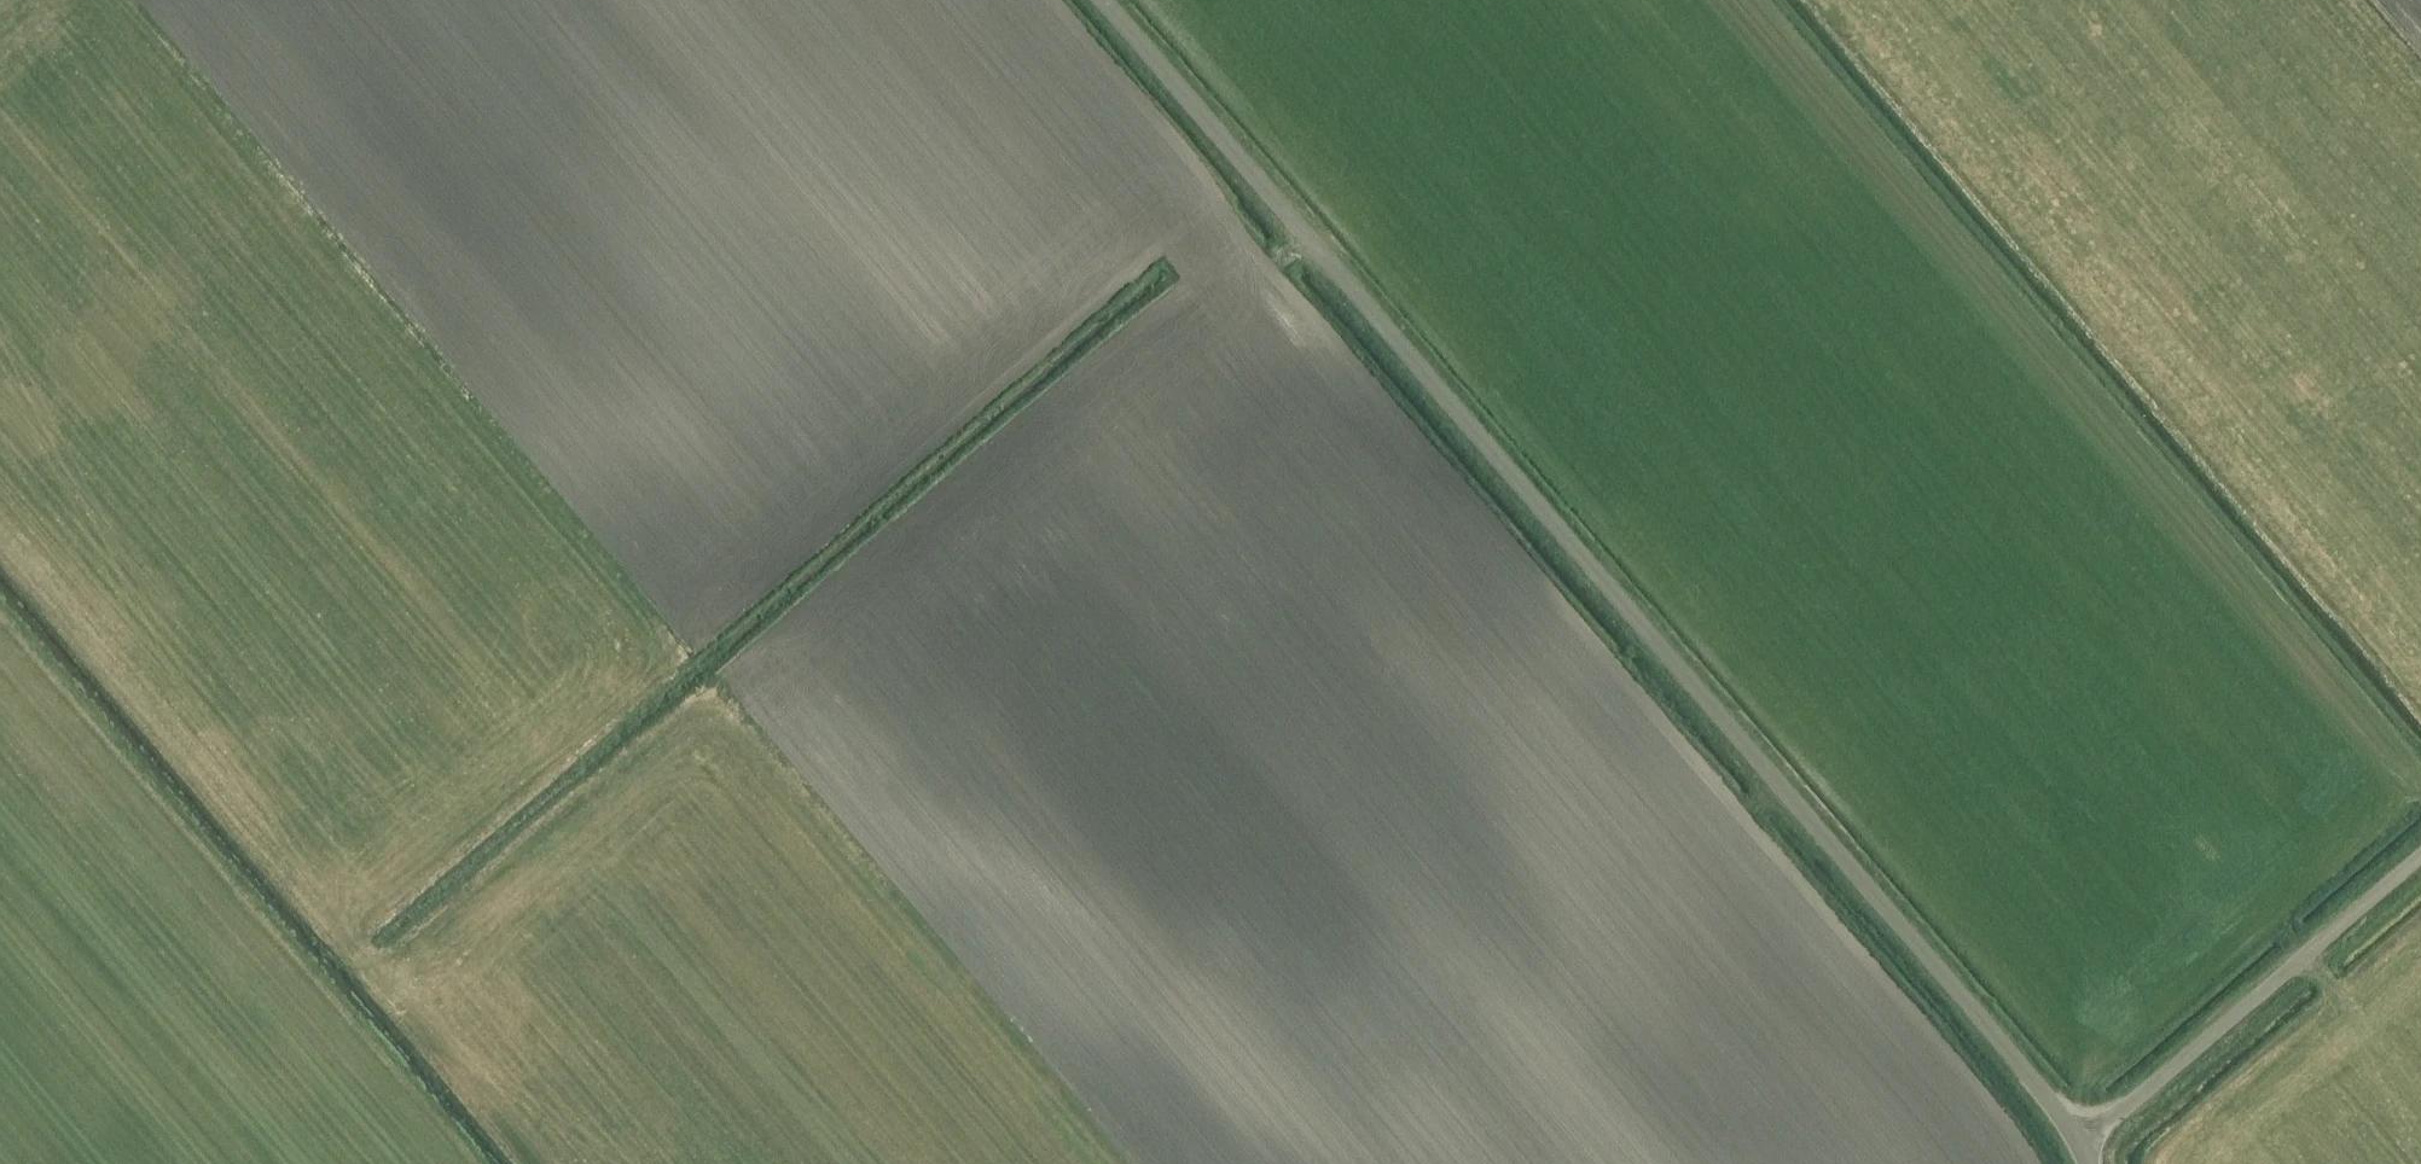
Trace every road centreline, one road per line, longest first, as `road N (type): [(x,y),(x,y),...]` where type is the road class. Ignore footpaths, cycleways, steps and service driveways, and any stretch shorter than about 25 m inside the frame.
road 1 (unclassified): [(2089,1163),(2083,1142),(1102,0)]
road 2 (track): [(2083,1142),(2420,852)]

